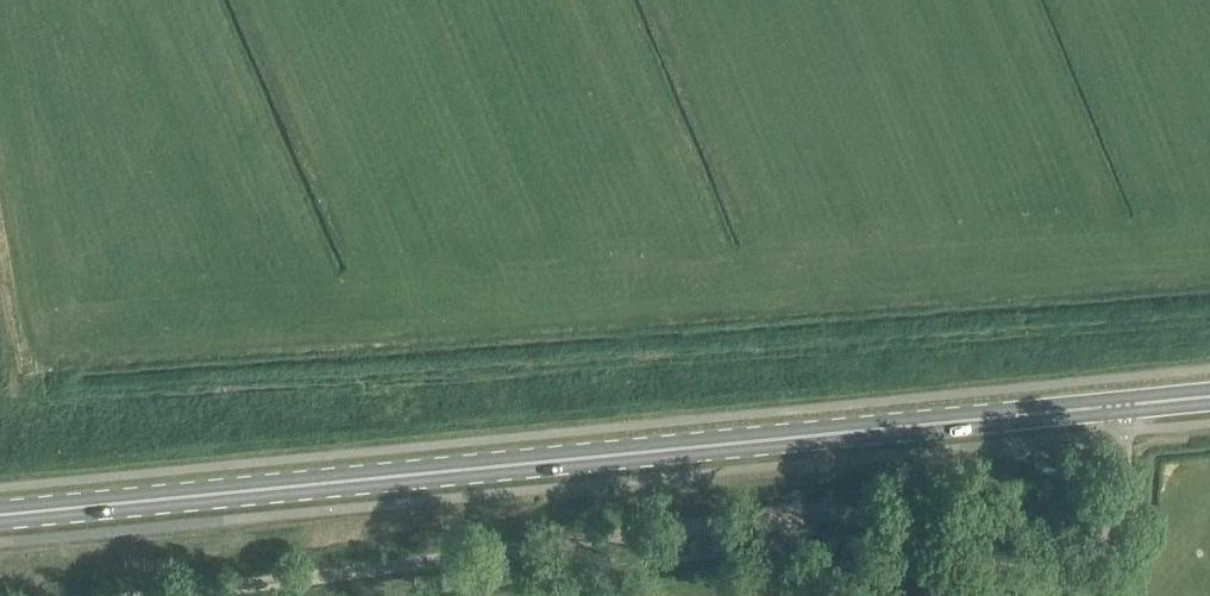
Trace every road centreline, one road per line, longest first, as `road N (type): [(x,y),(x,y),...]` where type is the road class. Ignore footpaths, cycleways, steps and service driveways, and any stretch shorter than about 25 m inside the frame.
road 1 (primary): [(0,515),(1118,406)]
road 2 (unclassified): [(1118,406),(1123,471),(1109,526),(1079,563),(1046,576),(993,572),(884,524),(827,516),(158,595)]

